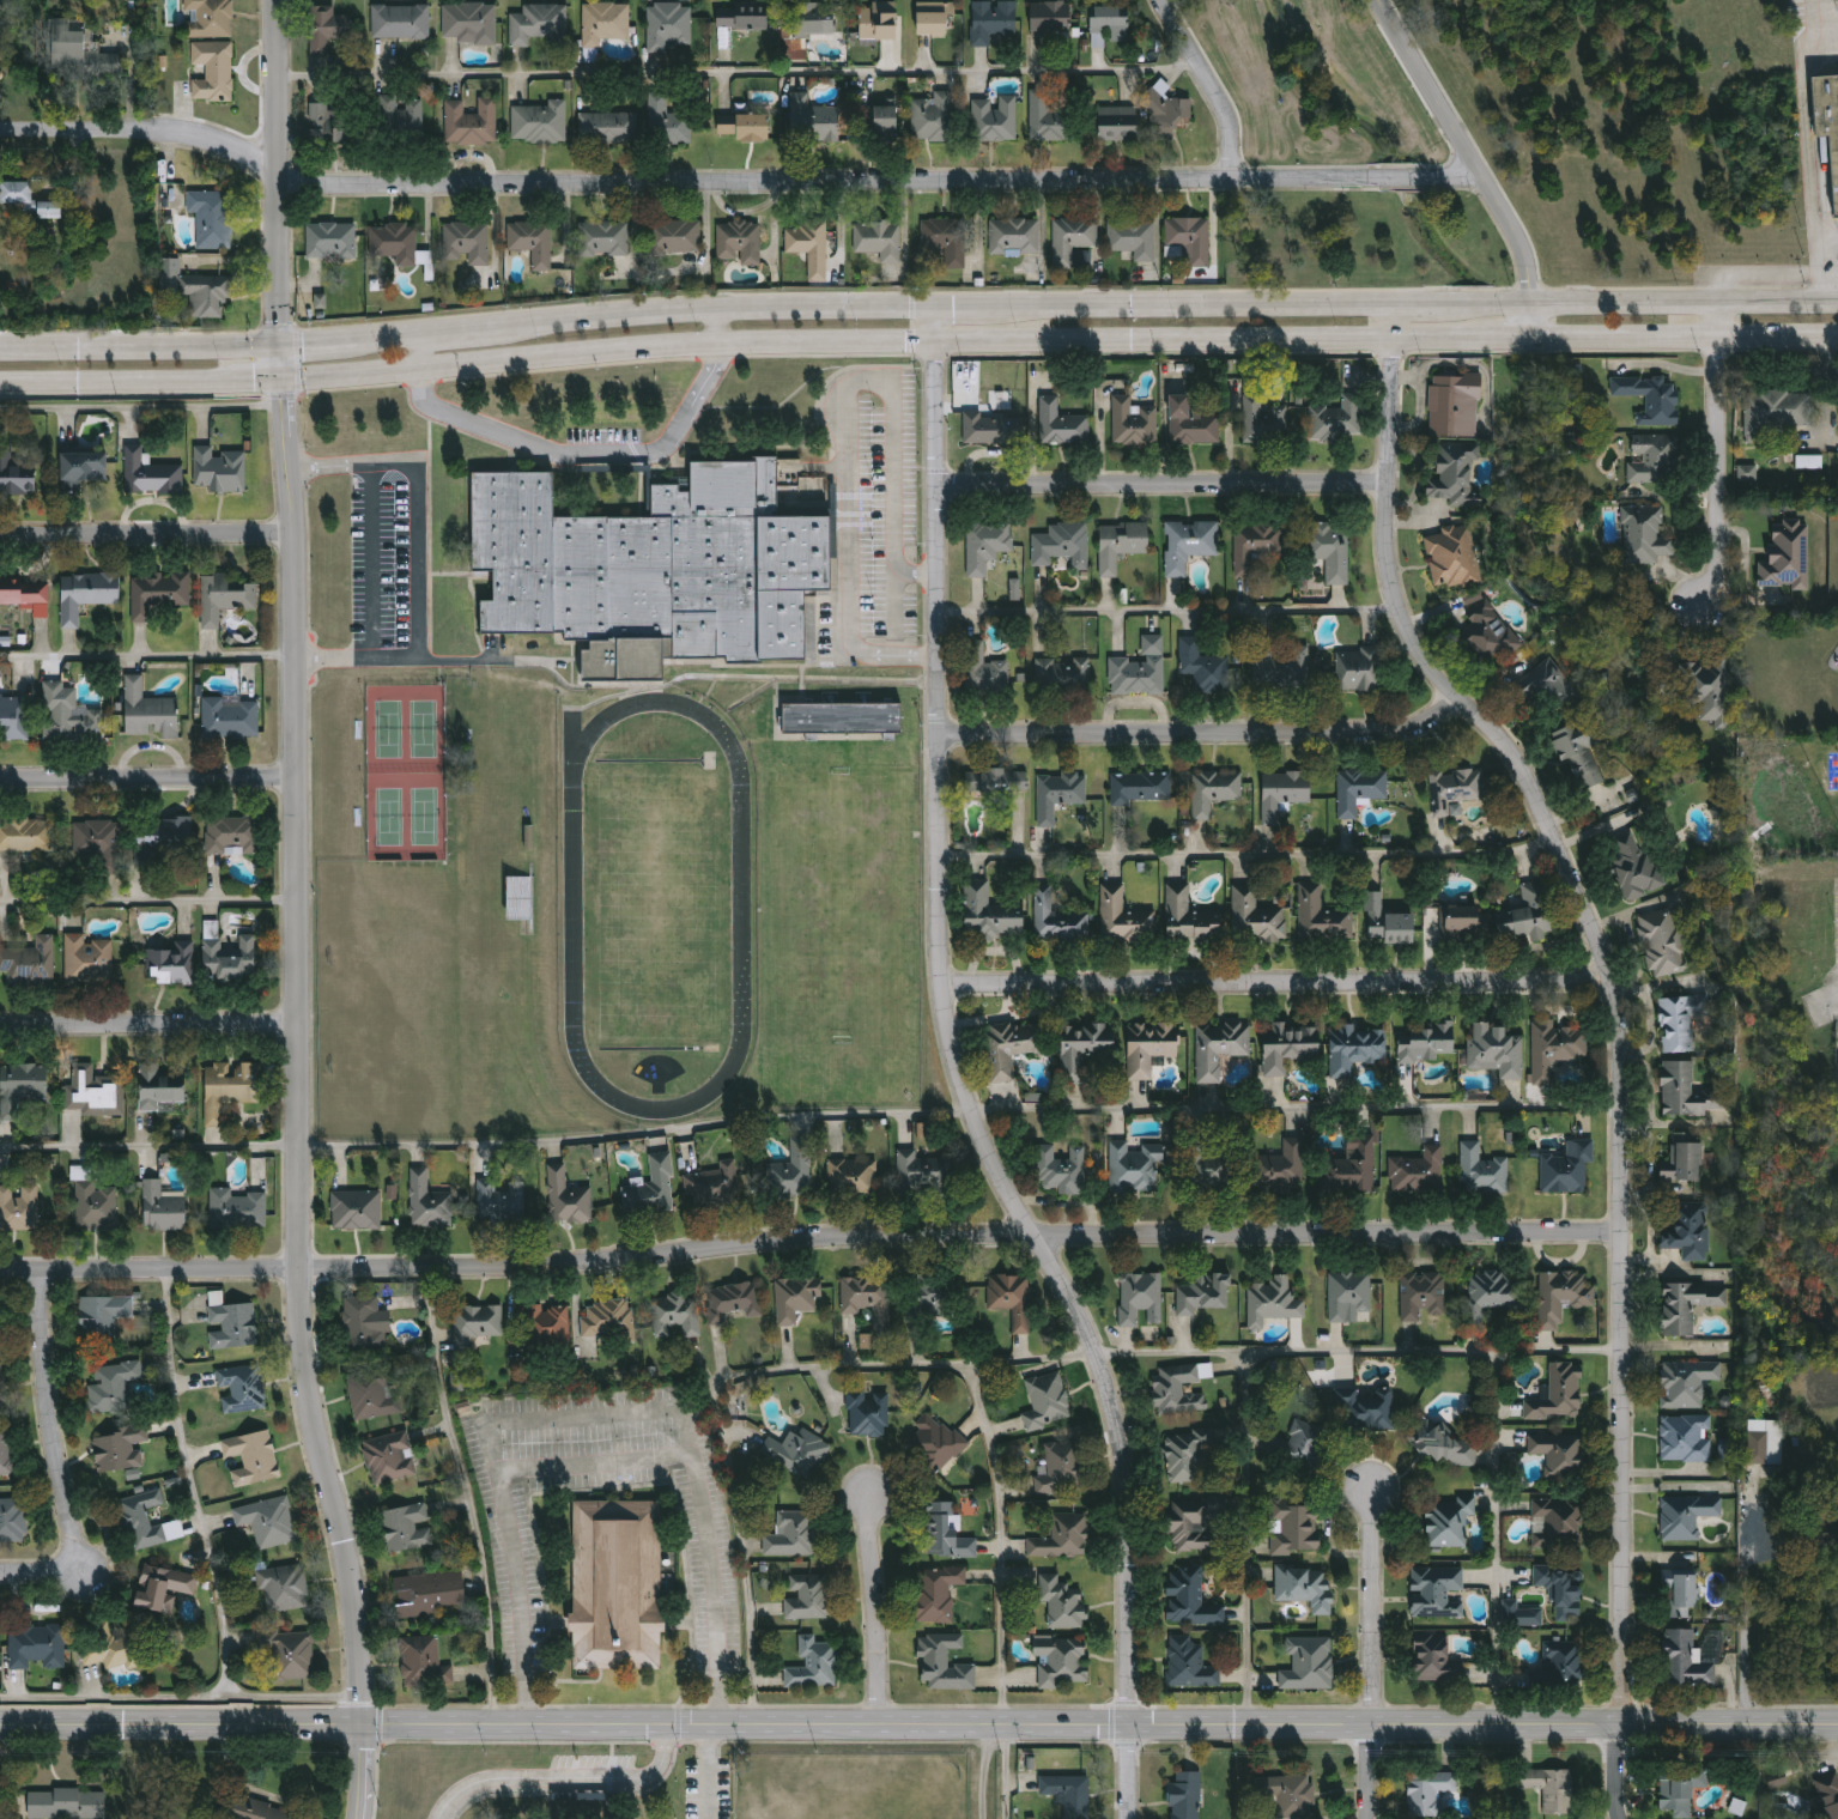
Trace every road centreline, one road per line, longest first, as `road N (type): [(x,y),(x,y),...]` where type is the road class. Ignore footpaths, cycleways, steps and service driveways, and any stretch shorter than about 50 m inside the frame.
road 1 (tertiary): [(1837,1728),(0,1728)]
road 2 (residential): [(0,1274),(552,1269),(867,1238),(1624,1237)]
road 3 (residential): [(938,340),(946,1014),(983,1138),(1091,1339),(1117,1413),(1129,1517),(1132,1818)]
road 4 (residential): [(1486,184),(1045,183),(988,176),(309,188),(229,148),(168,135),(0,132)]
road 5 (residential): [(1396,303),(1387,539),(1397,606),(1433,668),(1492,732),(1535,799),(1619,1006),(1624,1727)]
road 6 (tertiary): [(280,347),(292,538),(305,1269),(319,1424),(358,1606),(358,1818)]
road 7 (secondary): [(0,383),(283,381),(722,340),(832,348),(938,340)]
road 8 (residential): [(1614,984),(944,990)]
road 9 (secondary): [(938,340),(1481,336)]
road 10 (residential): [(940,738),(1403,744),(1443,722),(1461,698)]
road 11 (secondary): [(938,304),(721,307),(486,327)]
road 12 (residential): [(940,489),(1389,486)]
road 13 (secondary): [(1396,303),(982,304)]
road 14 (secondary): [(1837,302),(1443,303)]
road 15 (residential): [(37,1271),(44,1383),(80,1572),(0,1573)]
road 16 (residential): [(1374,0),(1524,250),(1534,335)]
road 17 (tertiary): [(273,0),(280,347)]
road 18 (residential): [(1371,1818),(1376,1488)]
road 19 (residential): [(1722,302),(1716,590),(1703,619)]
road 20 (residential): [(303,1024),(0,1029)]
road 21 (secondary): [(1534,335),(1837,333)]
road 22 (residential): [(298,780),(0,784)]
road 23 (residential): [(292,538),(0,541)]
road 24 (secondary): [(280,347),(0,350)]
road 25 (residential): [(884,1724),(872,1498)]
road 26 (residential): [(1160,0),(1232,141),(1233,180)]

